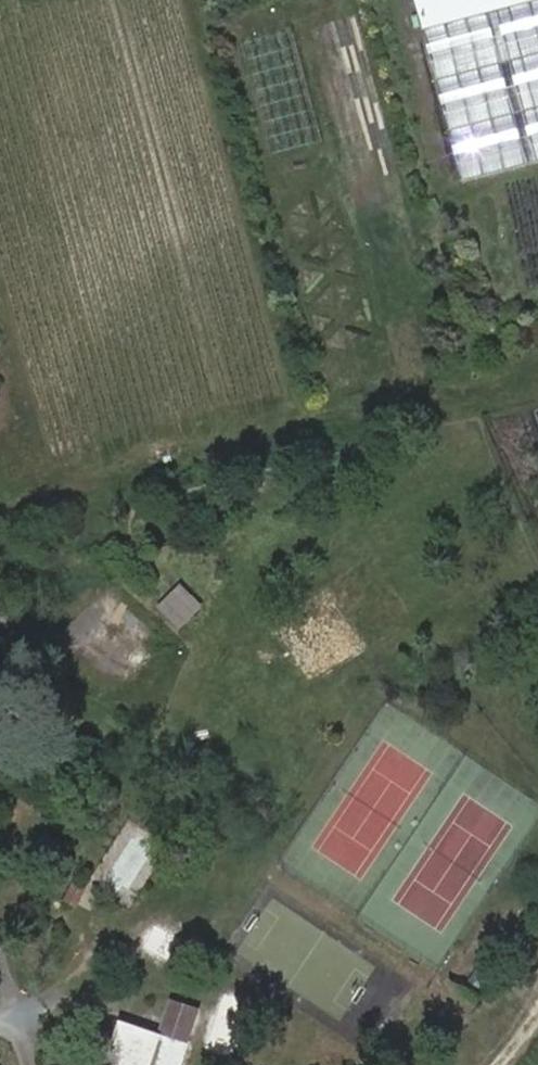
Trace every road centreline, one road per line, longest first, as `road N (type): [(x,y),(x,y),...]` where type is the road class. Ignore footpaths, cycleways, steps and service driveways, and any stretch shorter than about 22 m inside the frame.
road 1 (track): [(0,510),(537,376)]

